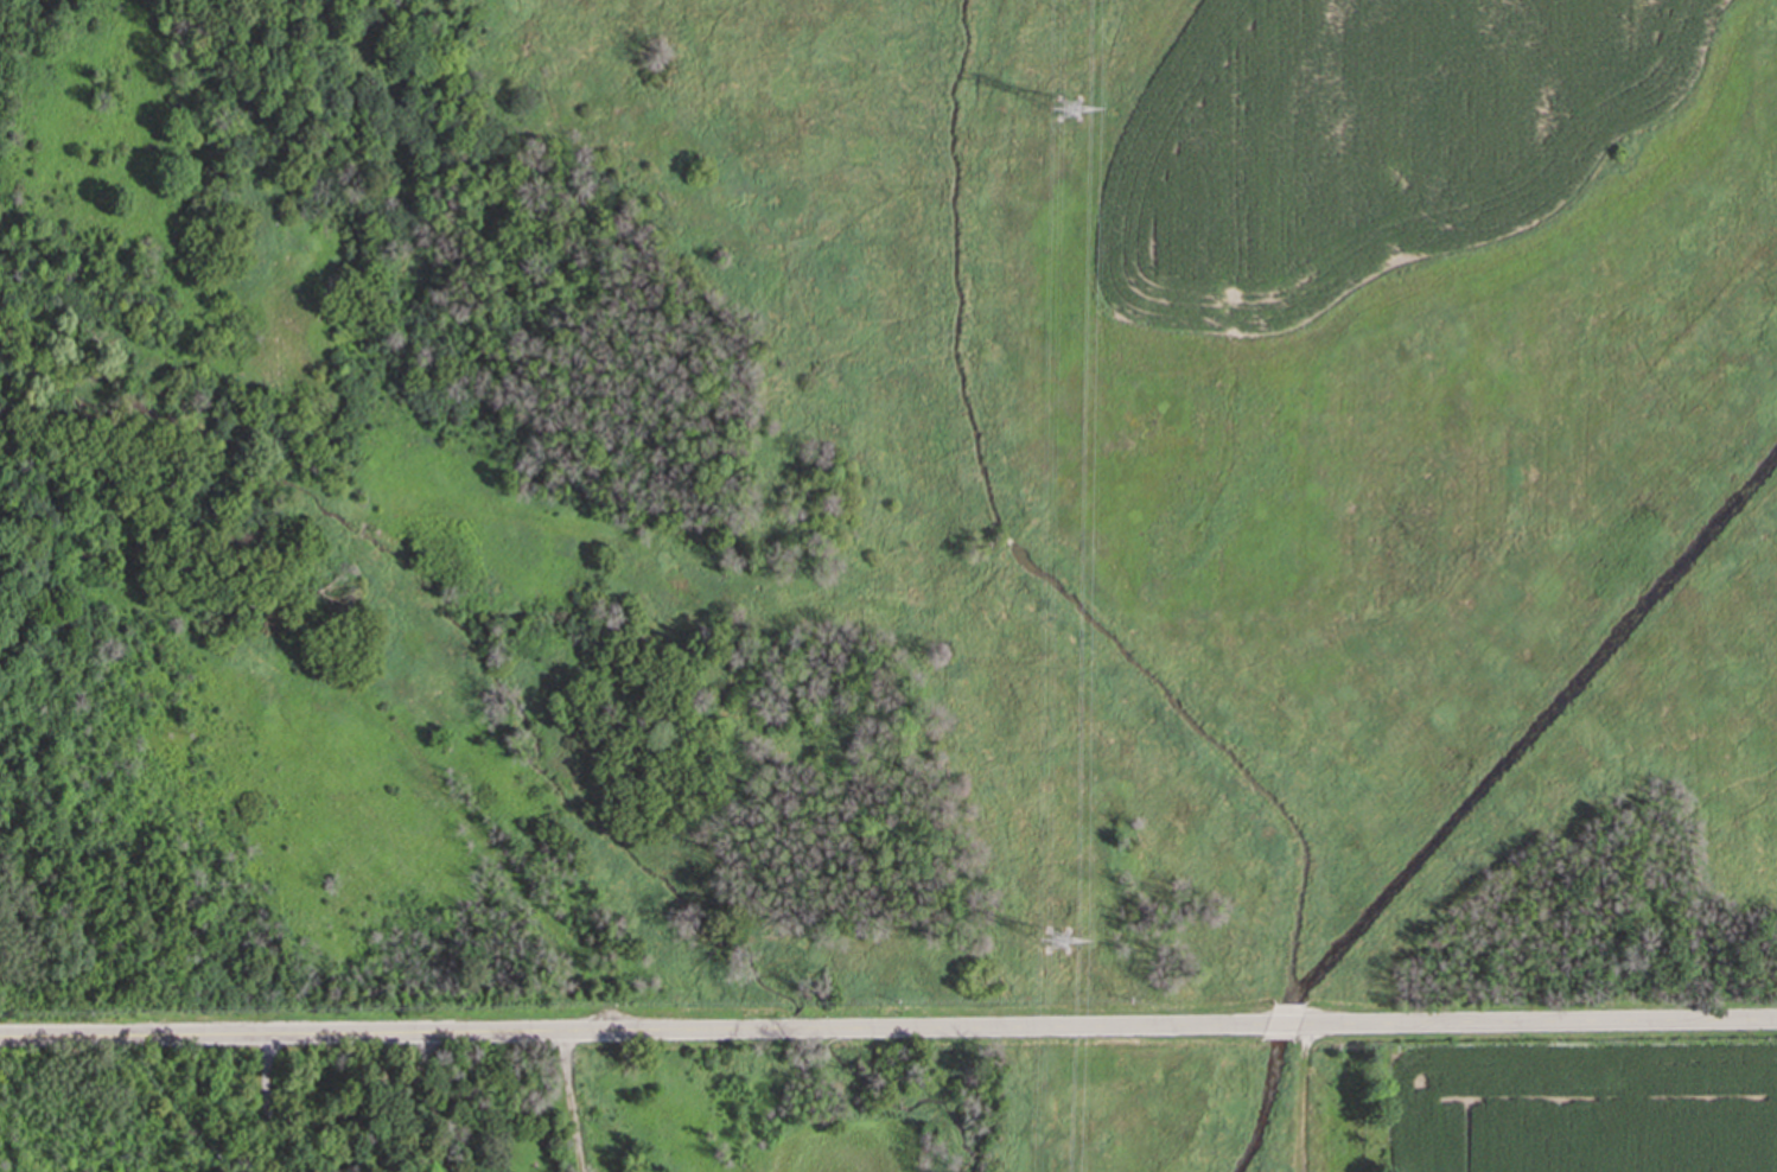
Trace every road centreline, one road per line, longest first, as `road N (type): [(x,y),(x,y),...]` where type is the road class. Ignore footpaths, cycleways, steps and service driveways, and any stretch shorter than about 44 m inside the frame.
road 1 (residential): [(0,1037),(1265,1027)]
road 2 (residential): [(1297,1027),(1776,1022)]
road 3 (track): [(582,1171),(563,1034)]

